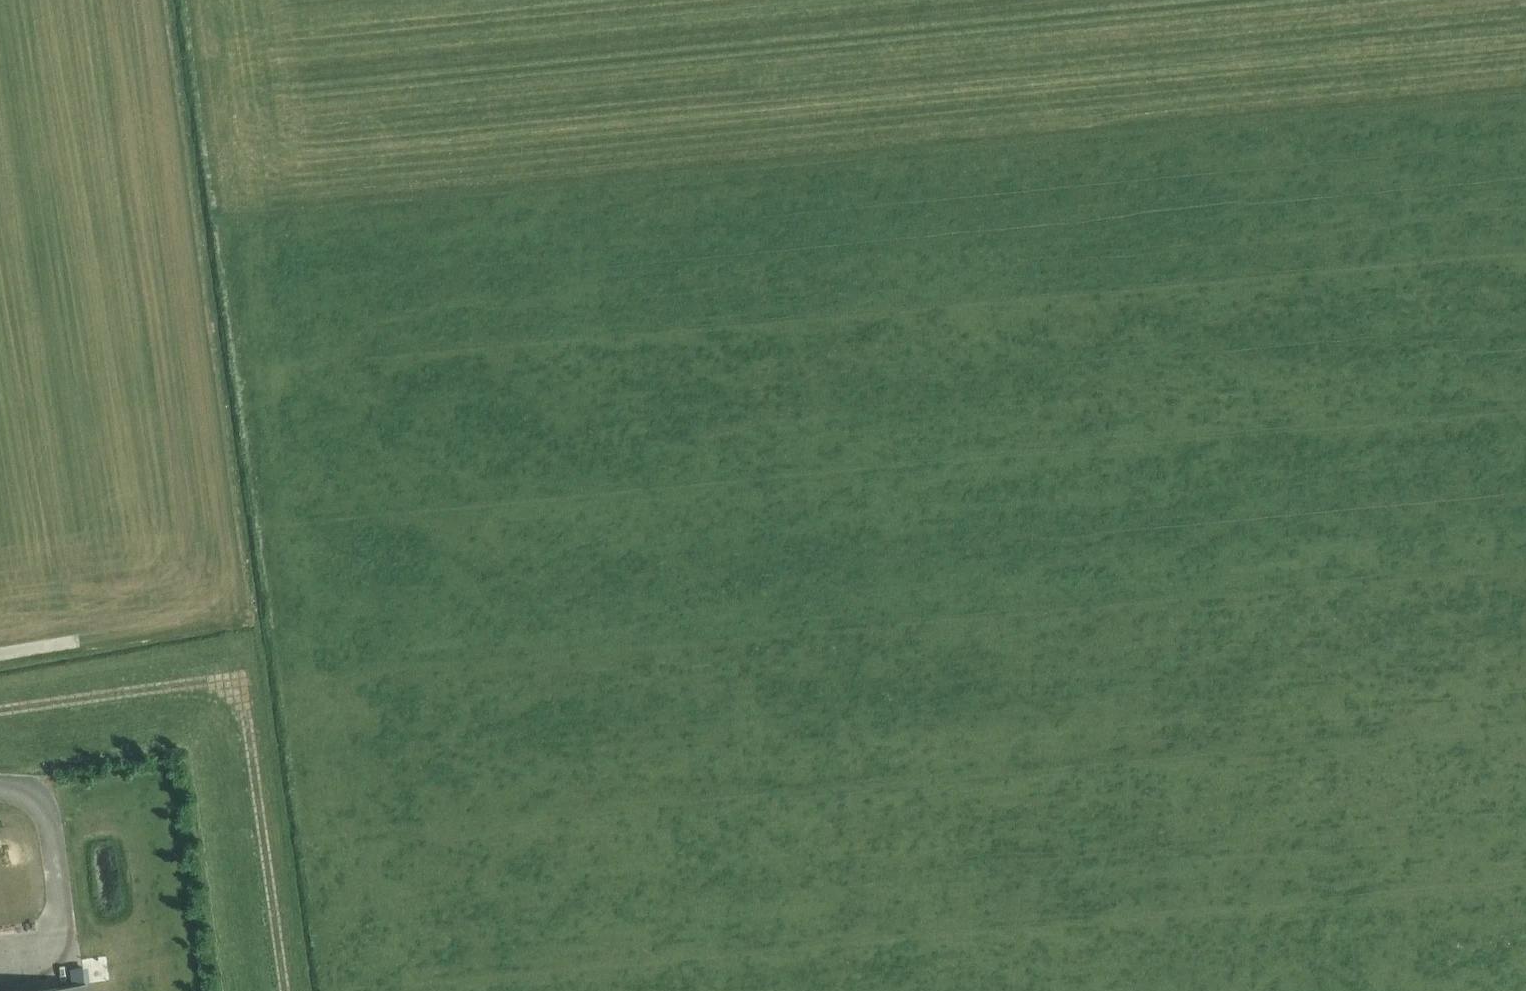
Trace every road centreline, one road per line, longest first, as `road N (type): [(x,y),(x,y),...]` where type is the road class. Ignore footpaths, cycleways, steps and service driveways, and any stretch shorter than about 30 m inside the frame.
road 1 (track): [(0,710),(240,676),(285,990)]

